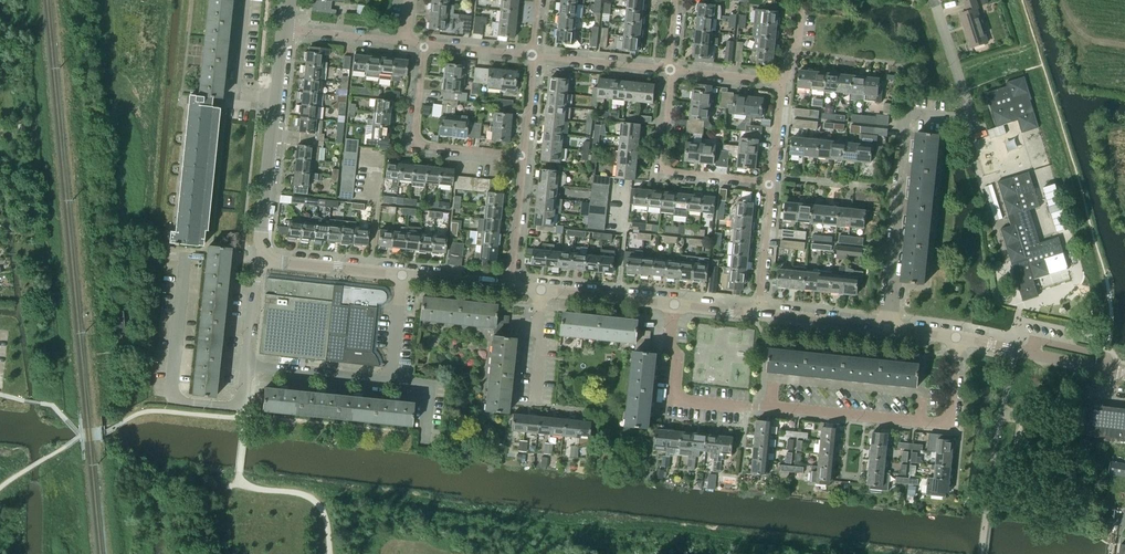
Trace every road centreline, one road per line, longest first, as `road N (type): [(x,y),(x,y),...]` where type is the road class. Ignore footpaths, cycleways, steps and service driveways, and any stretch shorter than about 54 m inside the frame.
road 1 (residential): [(888,330),(906,122),(916,114),(962,119),(969,110),(933,0)]
road 2 (tertiary): [(265,255),(285,31)]
road 3 (residential): [(524,157),(421,146),(415,136),(423,45)]
road 4 (residential): [(771,184),(664,169),(672,71)]
road 5 (residential): [(770,409),(779,381),(918,395),(921,424)]
road 6 (residential): [(675,305),(671,347),(680,359),(678,397),(770,409)]
road 7 (tertiary): [(957,338),(1124,373)]
road 8 (residential): [(770,409),(921,424)]
road 9 (residential): [(246,366),(391,382)]
road 10 (tertiary): [(265,255),(277,264),(403,276)]
road 11 (residential): [(672,71),(533,57)]
road 12 (residential): [(174,397),(185,262)]
road 13 (tertiary): [(543,291),(675,305)]
road 14 (residential): [(759,315),(771,184)]
road 15 (residential): [(511,287),(524,157)]
road 16 (tertiary): [(759,315),(888,330)]
road 17 (residential): [(406,43),(285,31)]
road 18 (residential): [(533,412),(543,291)]

